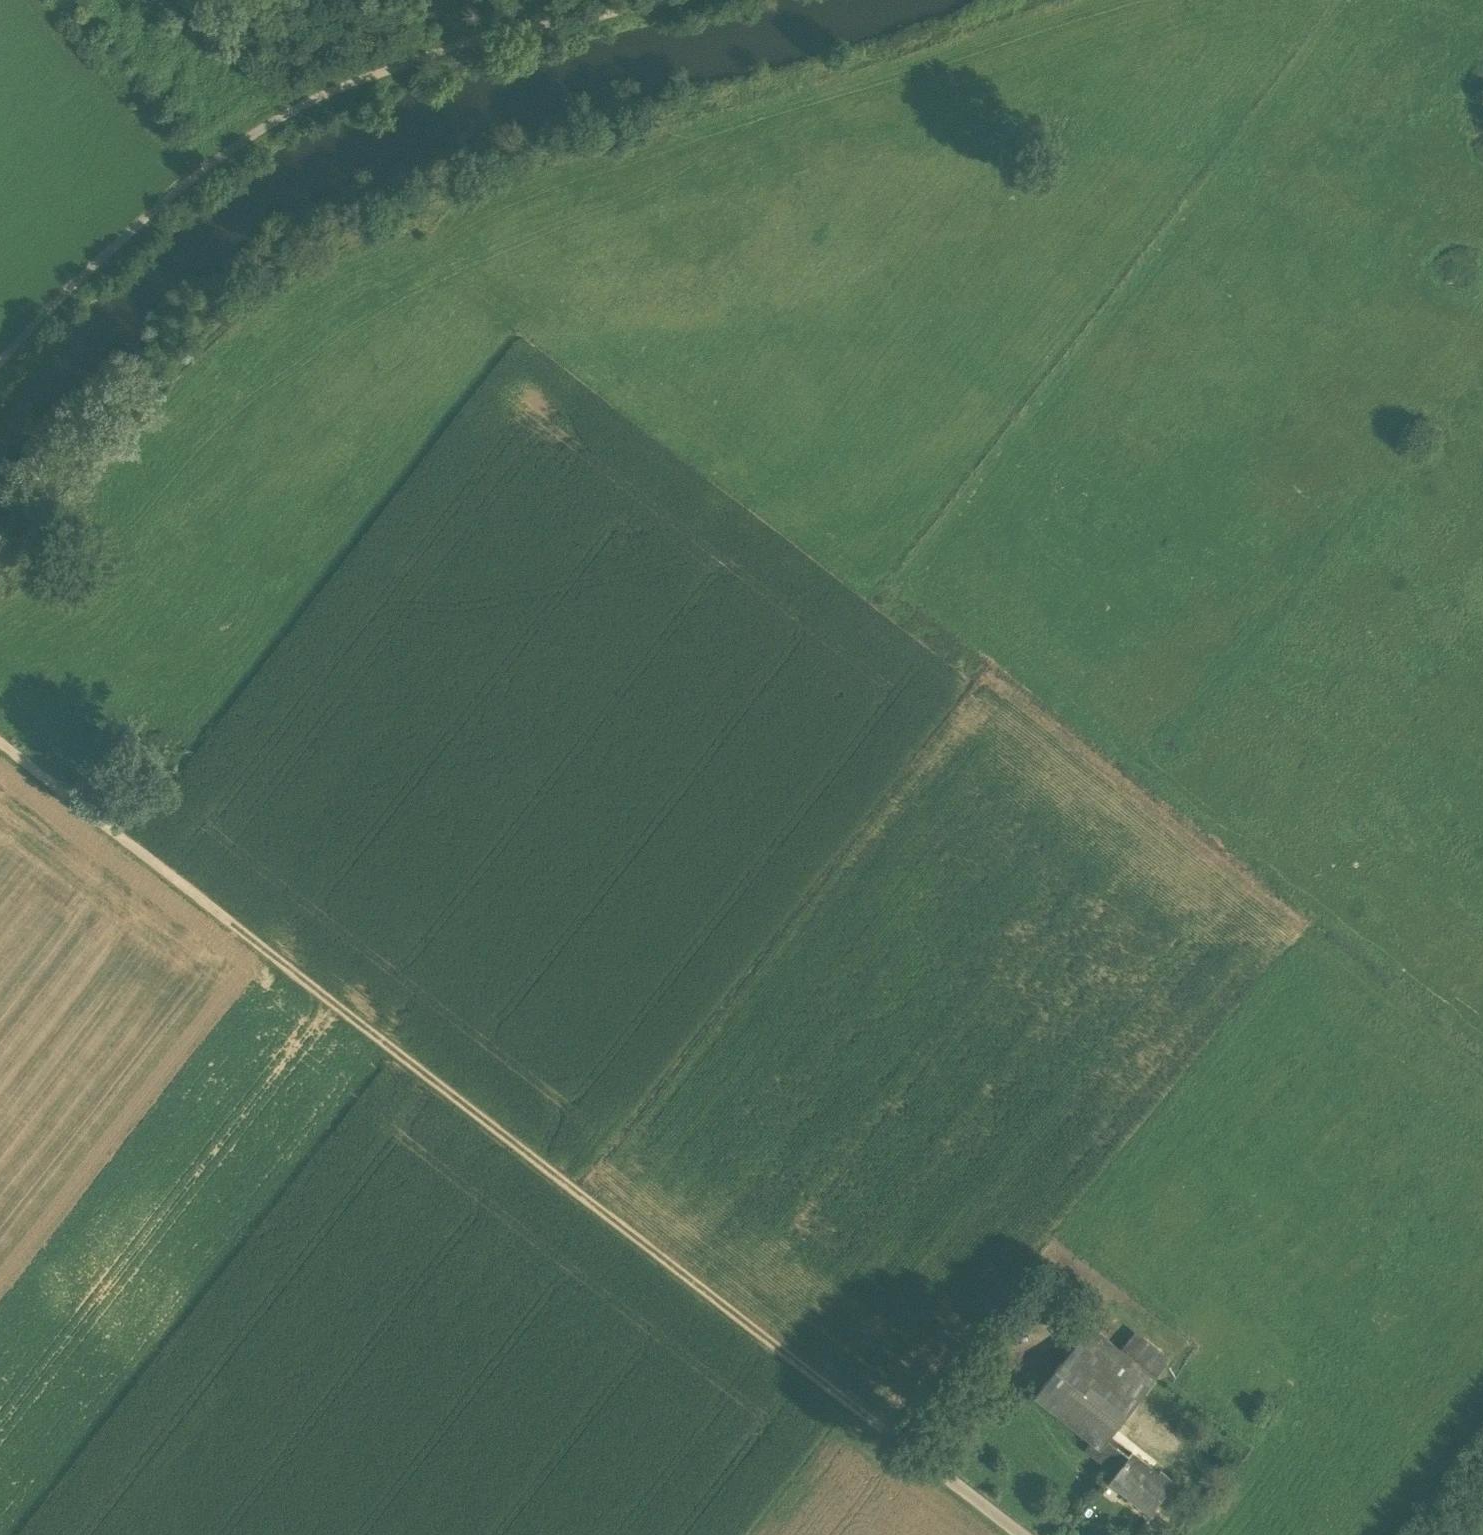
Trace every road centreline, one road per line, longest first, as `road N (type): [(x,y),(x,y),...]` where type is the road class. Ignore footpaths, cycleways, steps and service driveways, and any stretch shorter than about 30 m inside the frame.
road 1 (track): [(0,584),(175,397),(311,271),(353,248),(420,246),(1482,1072)]
road 2 (track): [(882,1424),(0,744)]
road 3 (track): [(0,388),(122,262),(226,171),(355,98),(471,56)]
road 4 (track): [(471,56),(726,0)]

